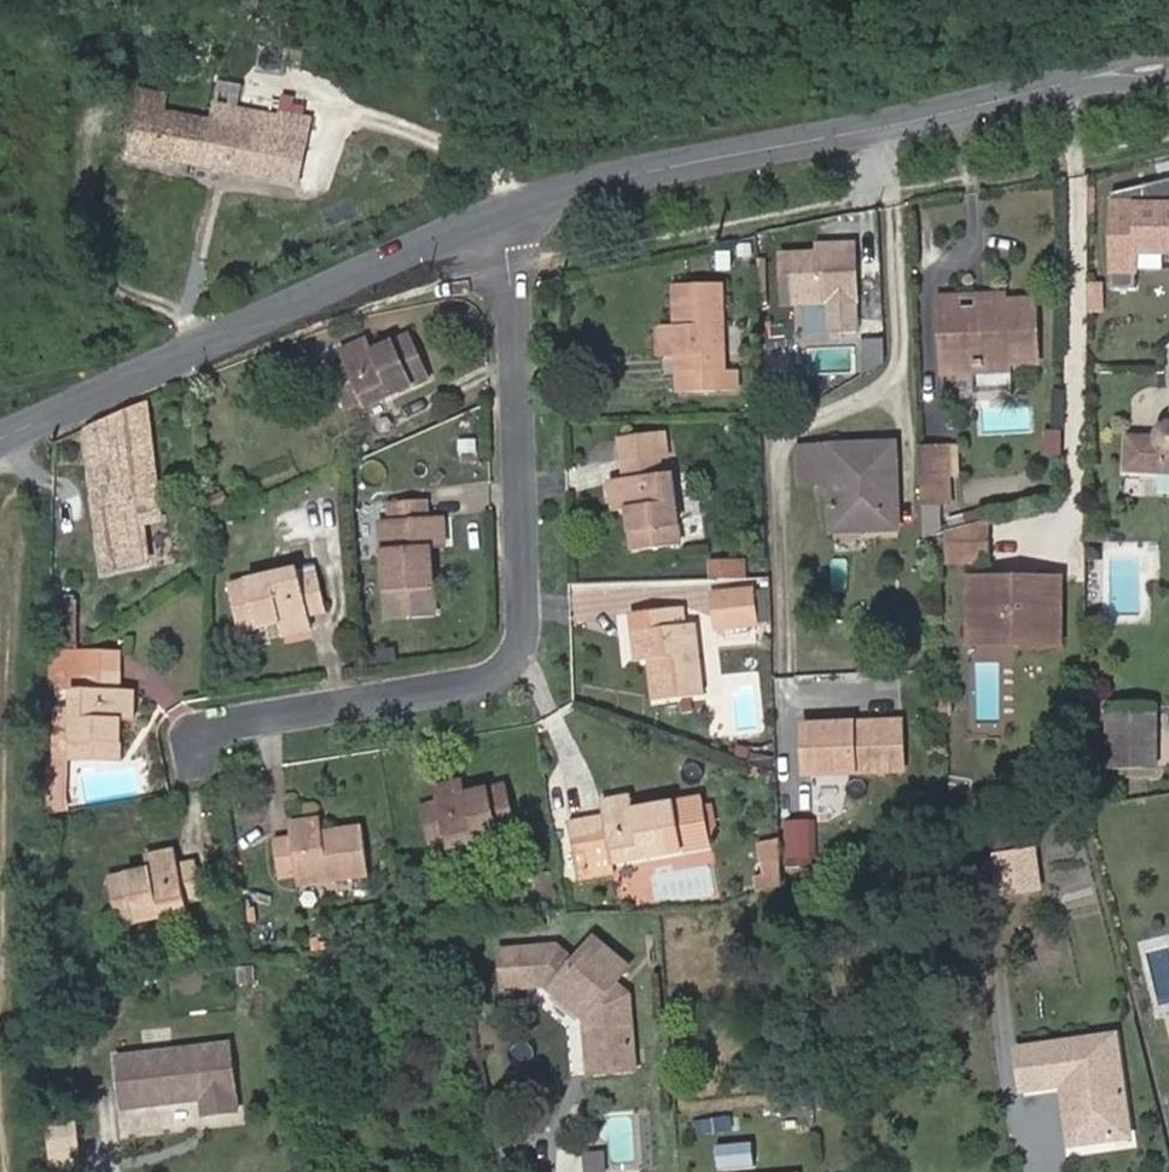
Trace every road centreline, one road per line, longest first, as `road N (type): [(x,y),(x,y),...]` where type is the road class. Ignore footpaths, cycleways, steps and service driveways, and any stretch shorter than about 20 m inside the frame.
road 1 (residential): [(185,736),(494,686),(524,659),(532,618),(515,250),(501,221)]
road 2 (tertiary): [(501,221),(1168,74)]
road 3 (tertiary): [(0,443),(501,221)]

